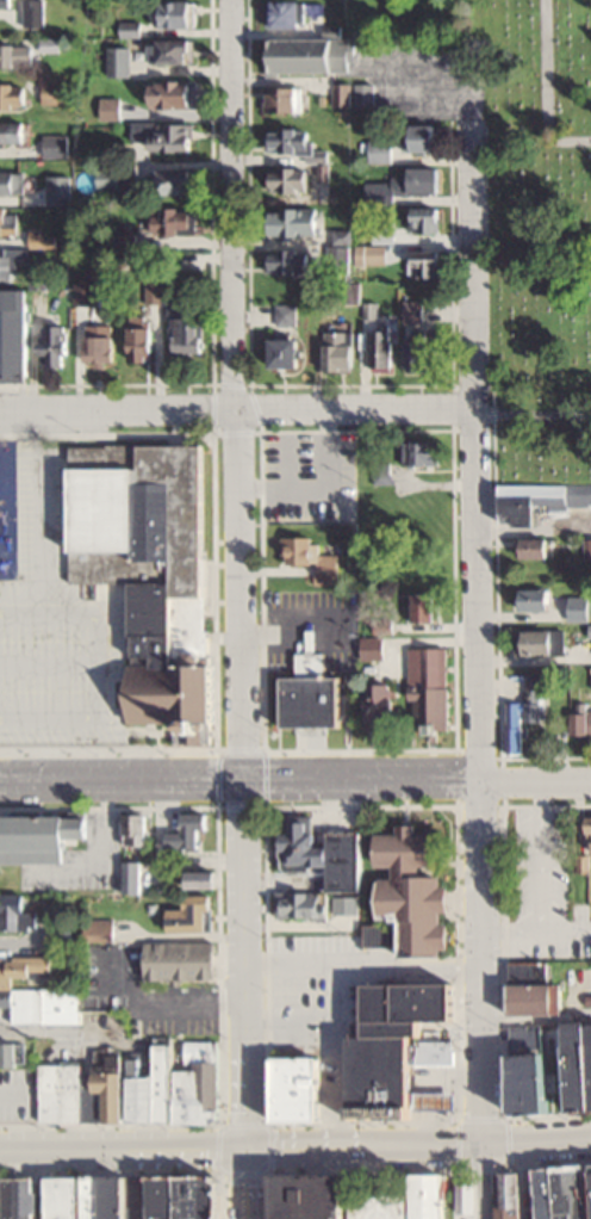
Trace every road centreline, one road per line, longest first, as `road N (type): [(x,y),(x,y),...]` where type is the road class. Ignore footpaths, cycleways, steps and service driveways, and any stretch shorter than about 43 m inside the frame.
road 1 (residential): [(232,0),(249,1147)]
road 2 (residential): [(469,119),(480,1218)]
road 3 (secondary): [(590,1136),(0,1151)]
road 4 (residential): [(0,781),(590,782)]
road 5 (residential): [(473,406),(0,410)]

